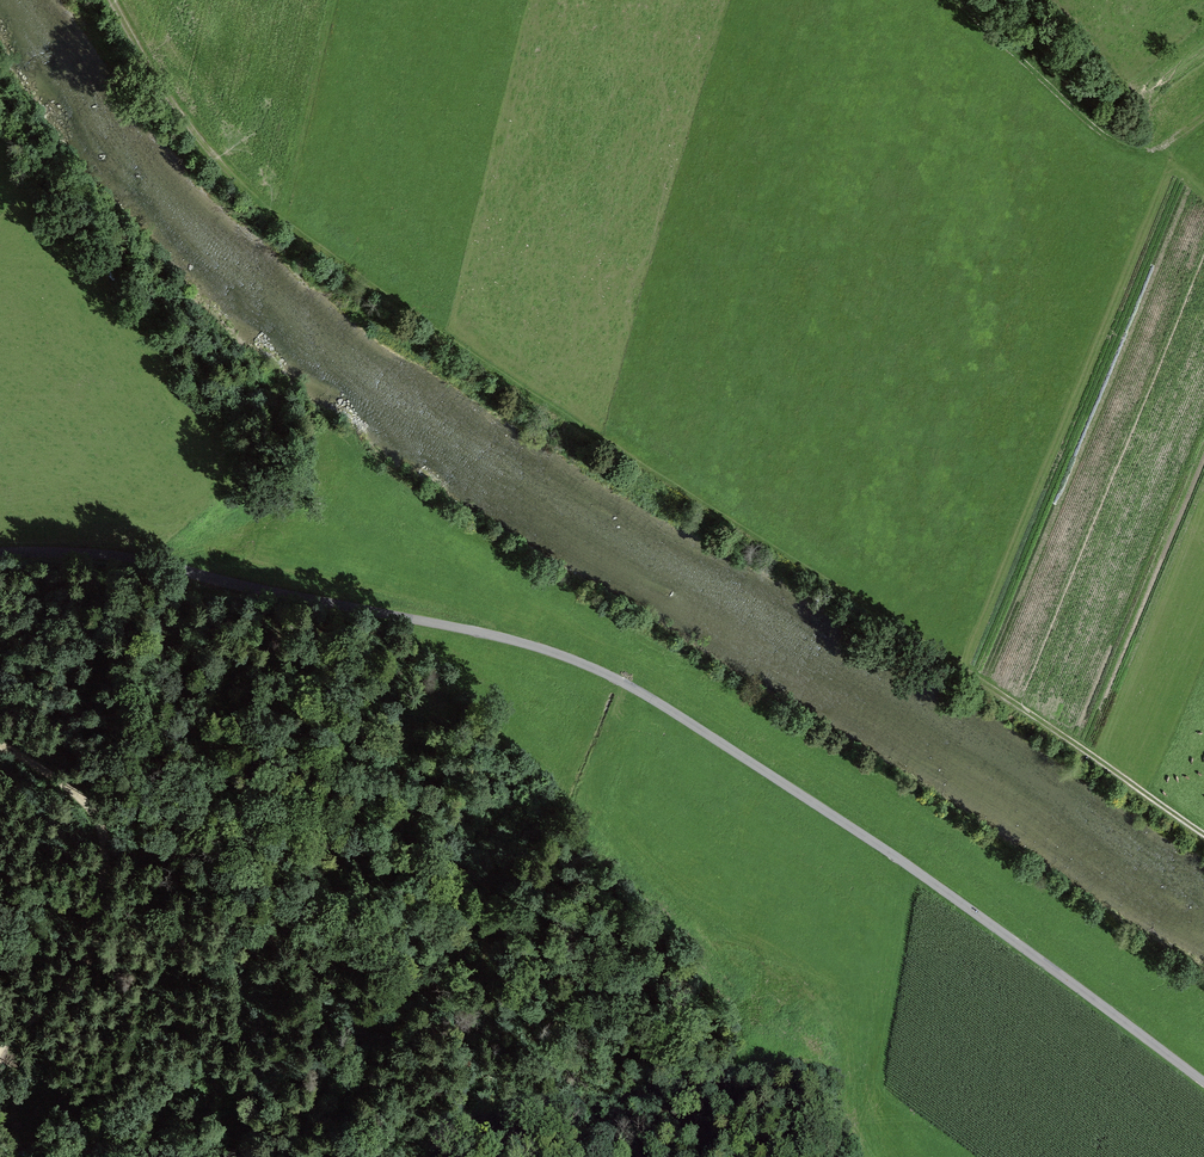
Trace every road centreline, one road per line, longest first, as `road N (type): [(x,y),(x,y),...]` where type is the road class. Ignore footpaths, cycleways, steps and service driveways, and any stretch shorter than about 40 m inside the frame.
road 1 (track): [(1203,834),(379,289),(268,208),(195,132),(116,0)]
road 2 (unclassified): [(0,553),(90,552),(172,562),(552,651),(606,673),(910,867),(1203,1081)]
road 3 (track): [(0,746),(79,799),(100,826),(108,864),(76,984),(0,1051)]
road 4 (track): [(1203,122),(1152,149),(1104,136),(958,0)]

